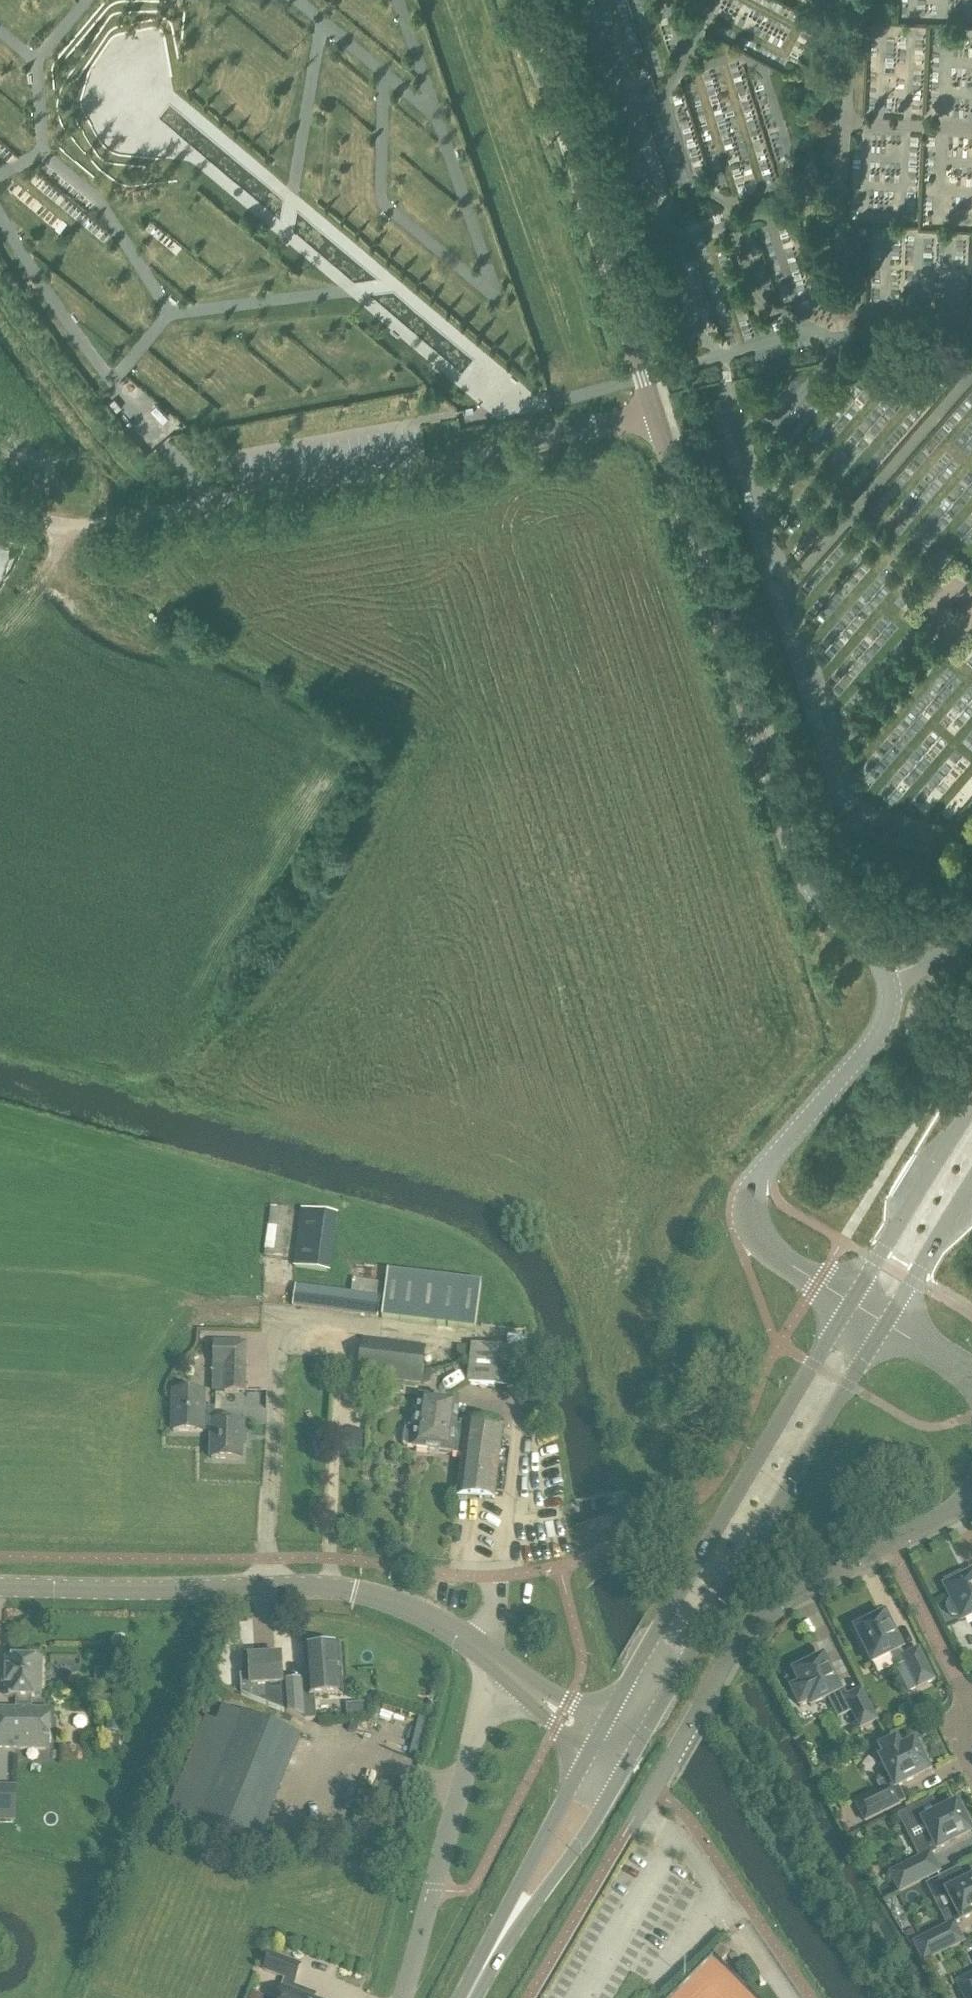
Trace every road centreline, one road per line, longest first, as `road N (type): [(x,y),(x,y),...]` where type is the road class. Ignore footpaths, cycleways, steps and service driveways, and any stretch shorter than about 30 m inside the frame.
road 1 (unclassified): [(658,418),(115,525),(60,523),(0,506)]
road 2 (residential): [(887,976),(798,871),(658,418)]
road 3 (secondary): [(850,1304),(599,1734)]
road 4 (secondary): [(633,1754),(885,1325)]
road 5 (residential): [(628,1825),(761,1612),(971,1497)]
road 6 (residential): [(658,418),(524,0)]
road 7 (tertiary): [(0,1588),(338,1591)]
road 8 (secondary): [(599,1734),(463,1997)]
road 9 (secondary): [(471,1997),(633,1754)]
road 10 (residential): [(887,976),(892,998),(879,1035),(760,1175),(748,1218)]
road 11 (residential): [(492,1660),(434,1887)]
road 12 (secondary): [(971,1108),(850,1304)]
road 13 (tertiary): [(492,1660),(442,1627),(338,1591)]
road 14 (secondary): [(885,1325),(971,1187)]
road 15 (residential): [(850,1304),(764,1248),(748,1218)]

